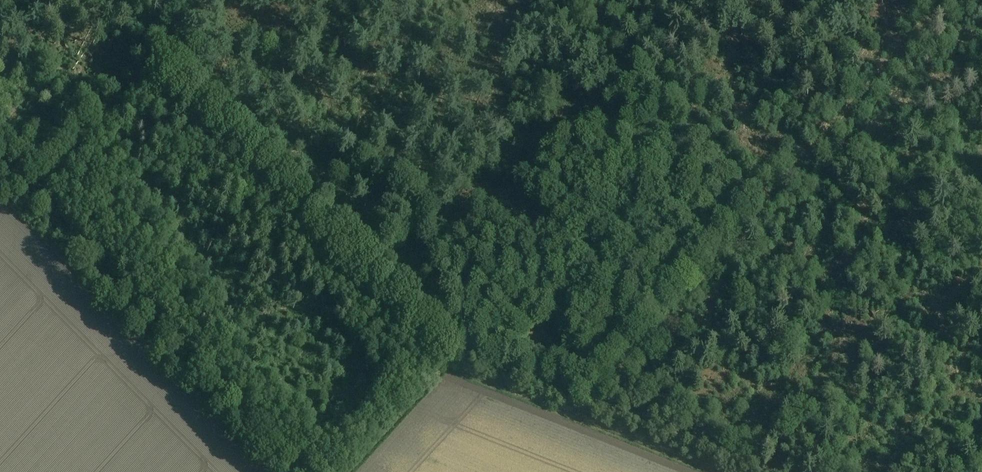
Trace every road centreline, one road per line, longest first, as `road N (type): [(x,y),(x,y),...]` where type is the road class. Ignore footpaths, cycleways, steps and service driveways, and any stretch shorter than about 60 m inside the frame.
road 1 (track): [(783,471),(446,342),(158,55),(46,182),(20,187),(0,171)]
road 2 (track): [(586,401),(940,0)]
road 3 (track): [(574,0),(767,196)]

